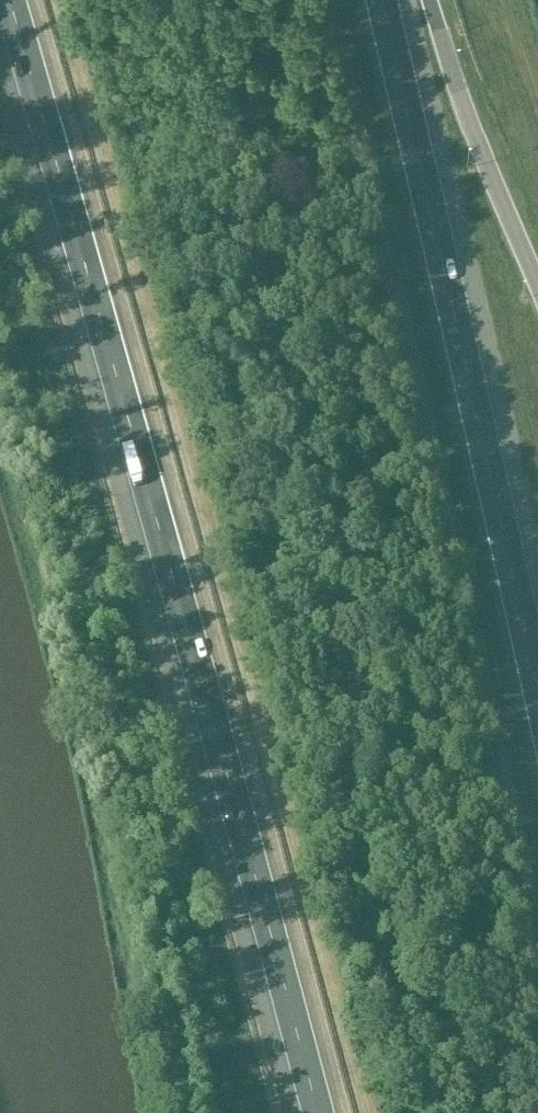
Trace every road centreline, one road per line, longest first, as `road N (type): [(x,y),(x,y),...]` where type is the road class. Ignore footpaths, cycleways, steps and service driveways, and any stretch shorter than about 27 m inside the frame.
road 1 (motorway): [(11,0),(317,1112)]
road 2 (motorway): [(537,686),(382,0)]
road 3 (motorway): [(537,286),(430,0)]

